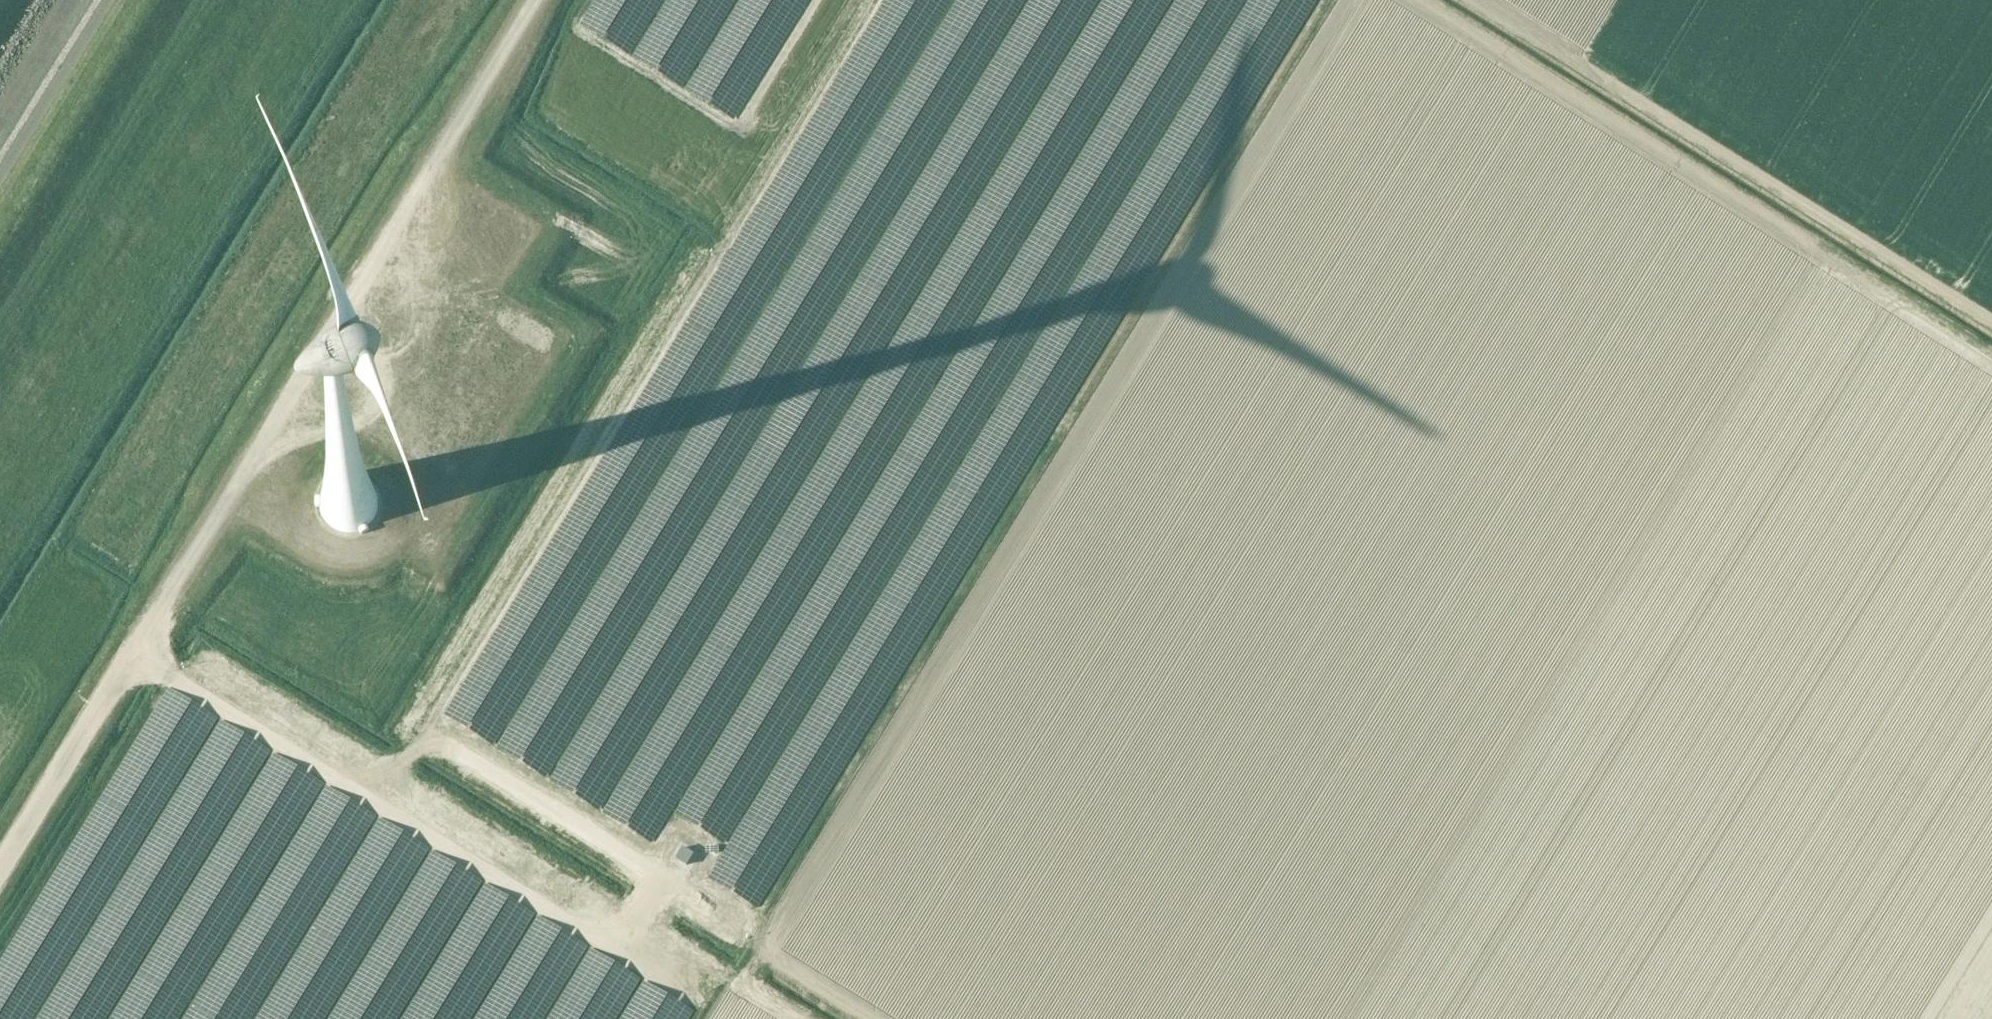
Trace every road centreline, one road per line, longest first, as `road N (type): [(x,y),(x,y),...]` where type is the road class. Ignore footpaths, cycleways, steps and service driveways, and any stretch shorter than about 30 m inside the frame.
road 1 (unclassified): [(0,176),(109,0)]

